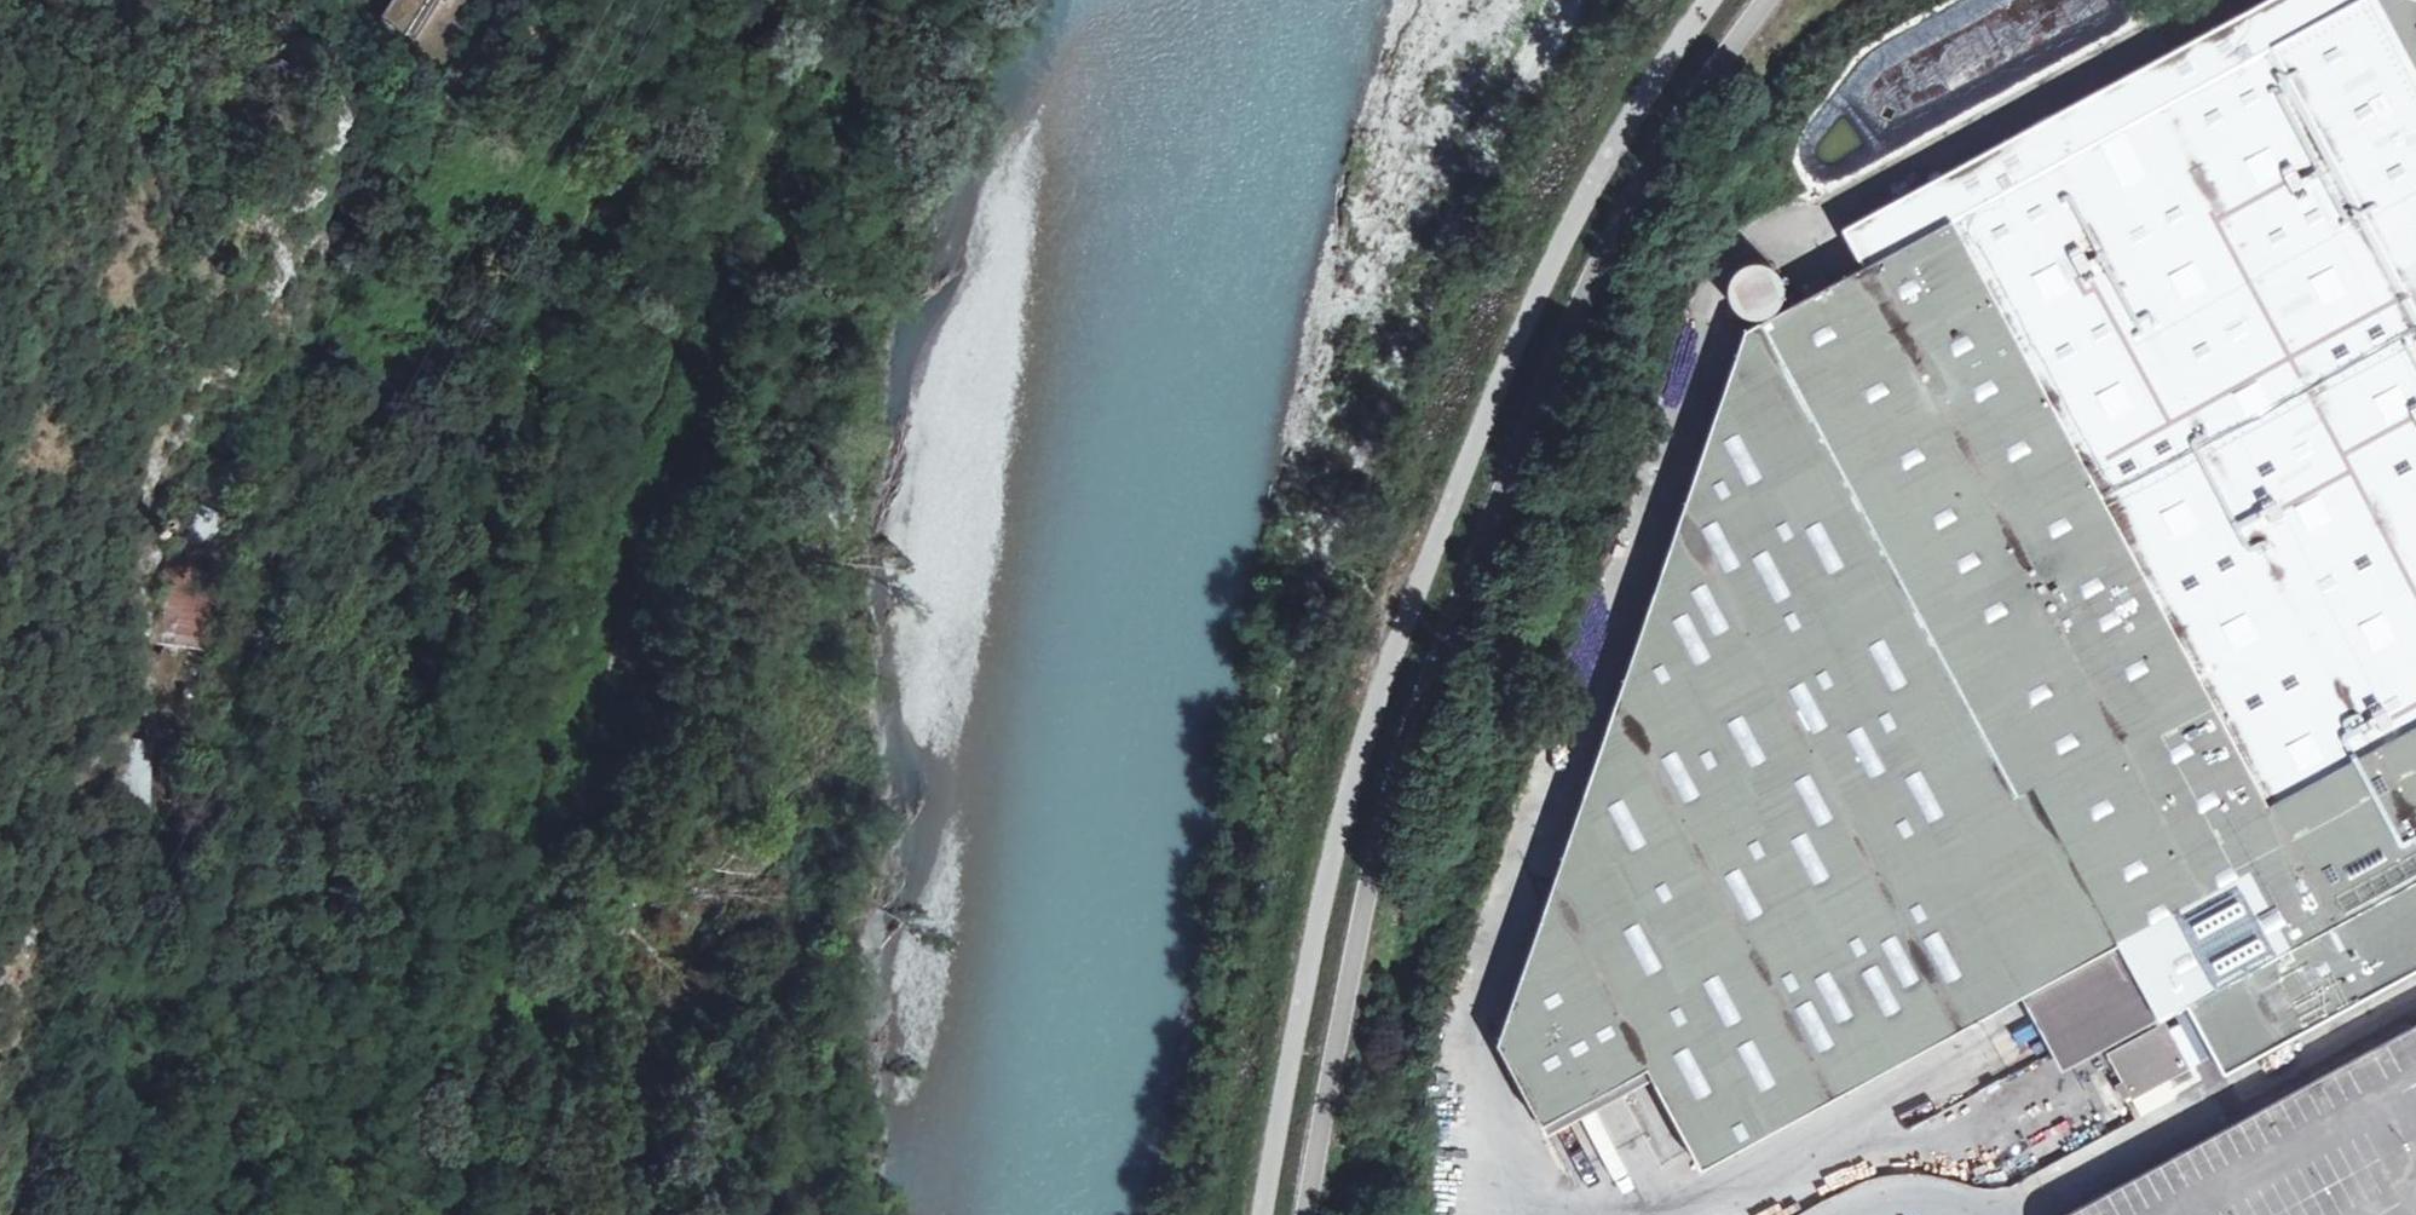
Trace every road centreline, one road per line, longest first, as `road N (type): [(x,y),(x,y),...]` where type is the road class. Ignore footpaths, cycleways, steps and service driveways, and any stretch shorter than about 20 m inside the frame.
road 1 (track): [(504,0),(325,296),(284,443),(230,831)]
road 2 (unclassified): [(1980,1214),(1919,1194),(1857,1214)]

